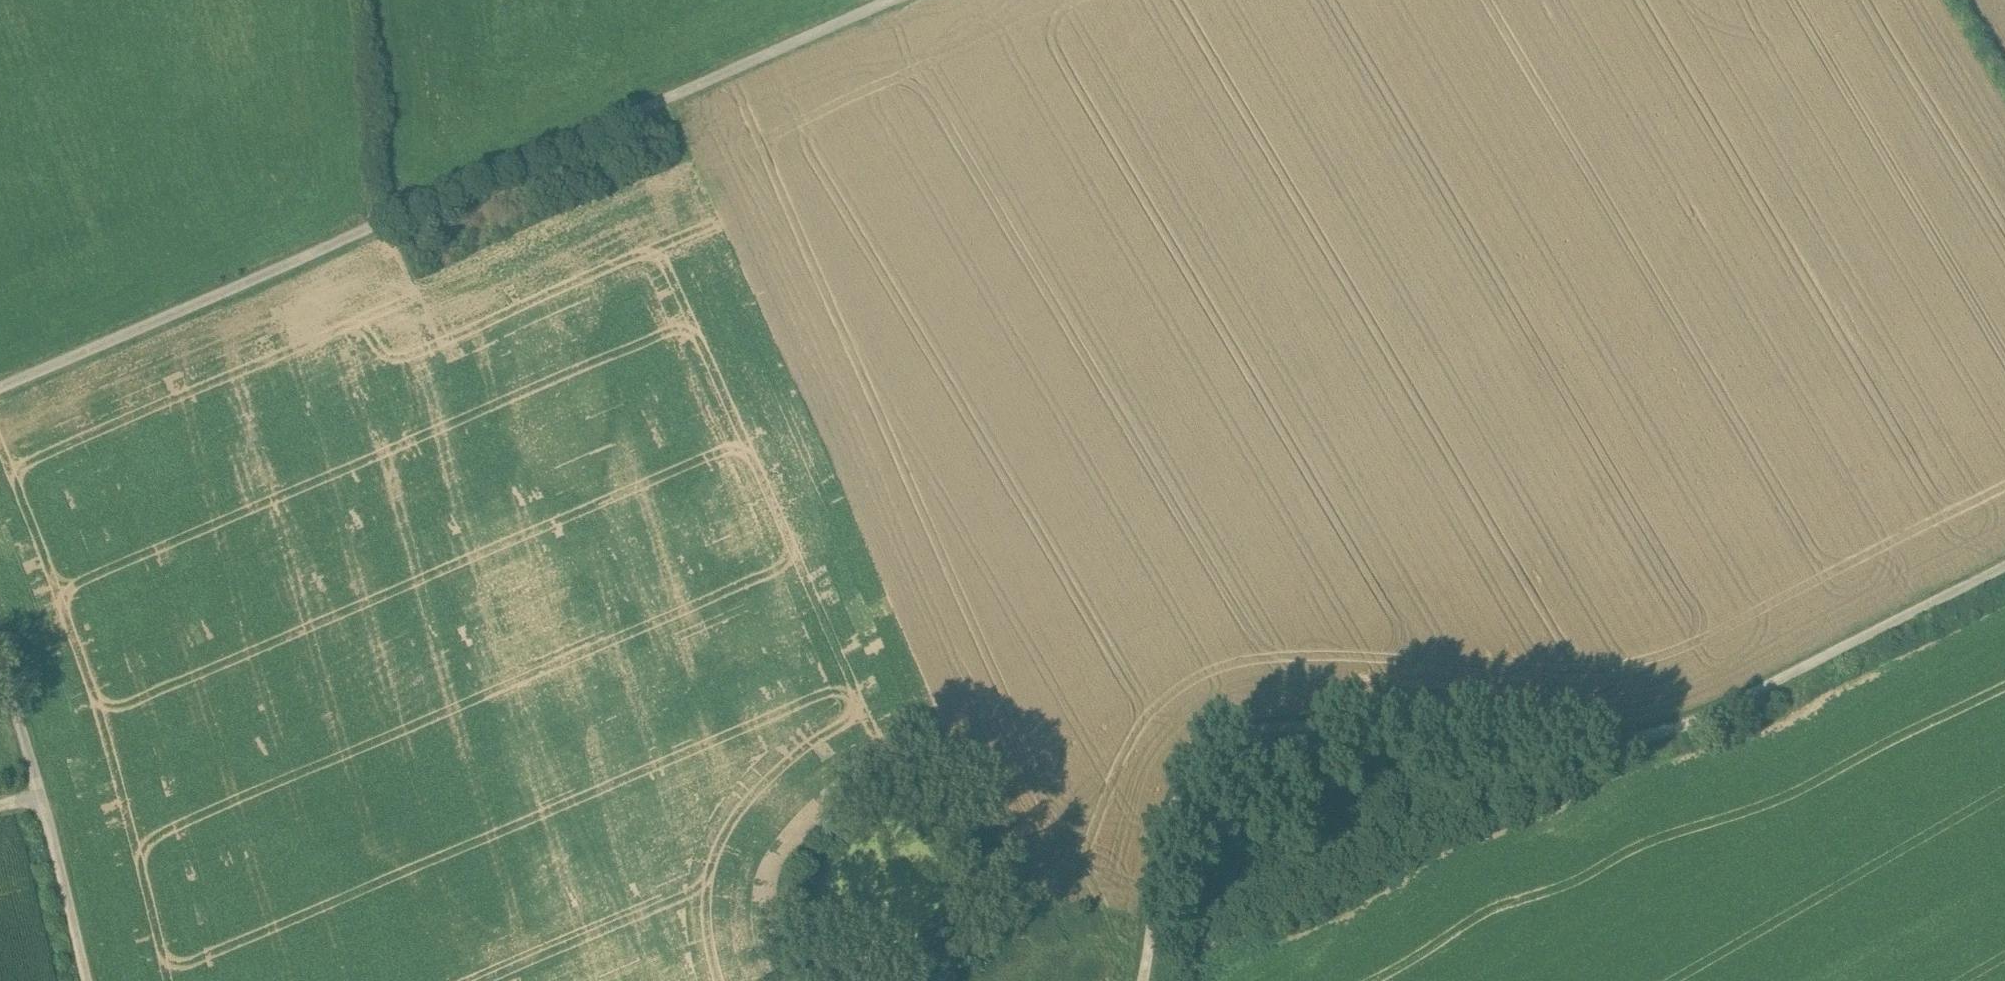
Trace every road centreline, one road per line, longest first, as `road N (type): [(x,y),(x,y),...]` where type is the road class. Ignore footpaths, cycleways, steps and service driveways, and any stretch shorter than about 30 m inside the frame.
road 1 (track): [(1140,980),(1173,815),(1214,748),(1282,726),(1607,746),(1712,719),(2004,570)]
road 2 (track): [(893,0),(0,387)]
road 3 (track): [(0,667),(40,780),(87,980)]

